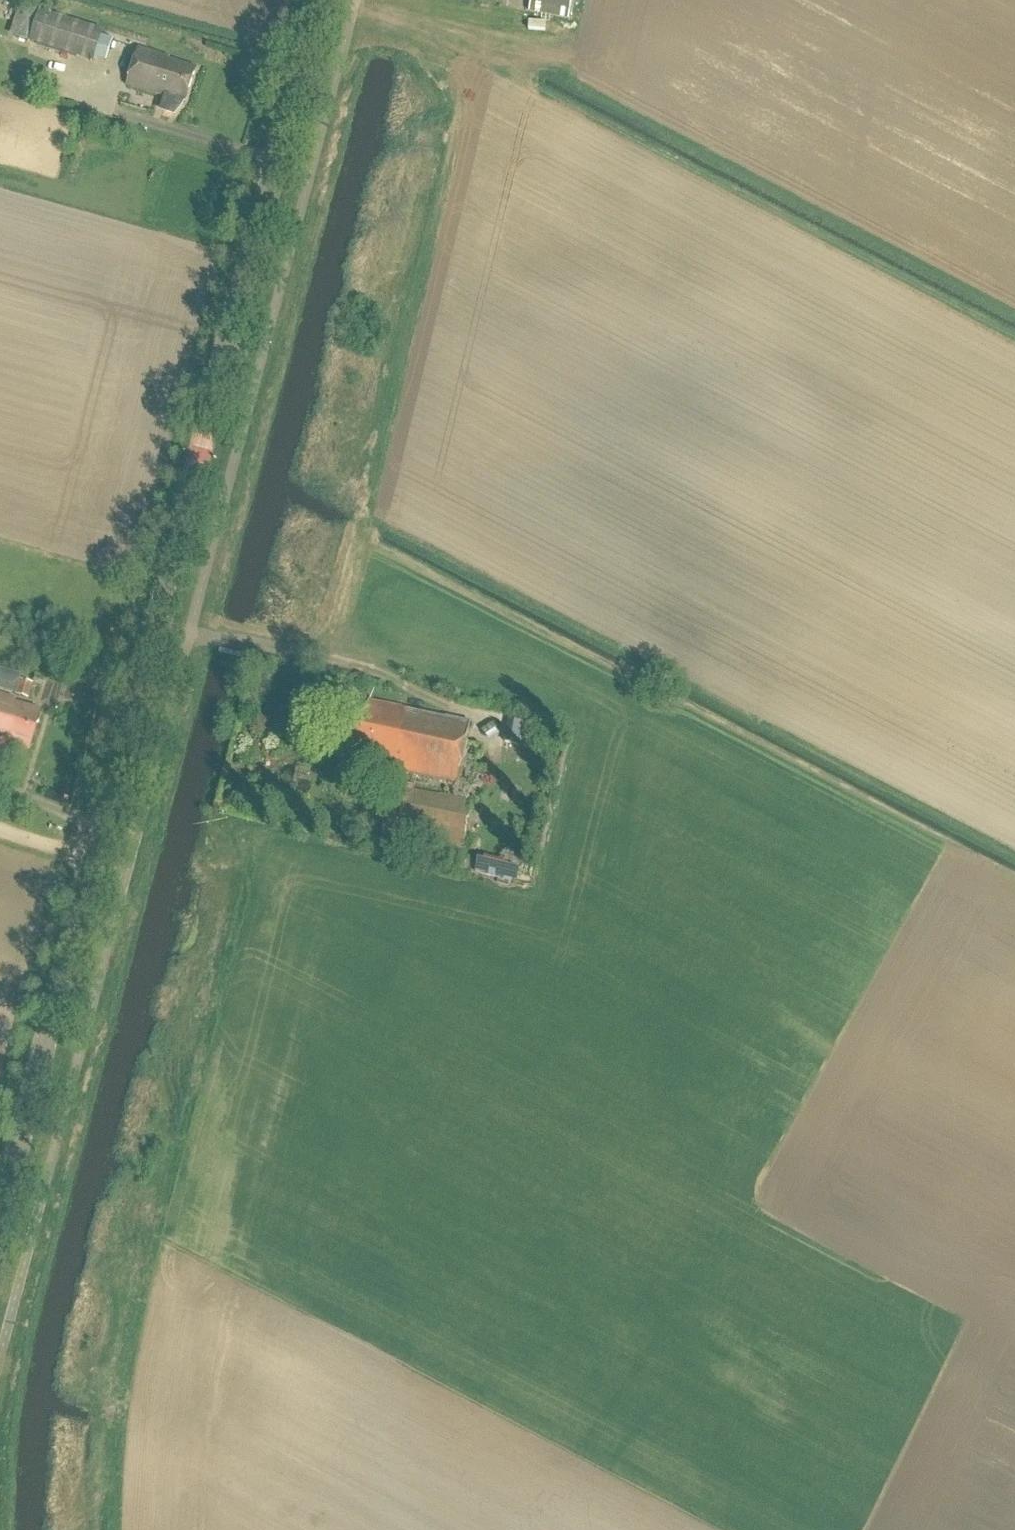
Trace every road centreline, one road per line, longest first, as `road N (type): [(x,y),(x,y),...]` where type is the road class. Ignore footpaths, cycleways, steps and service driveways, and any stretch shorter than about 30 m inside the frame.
road 1 (secondary): [(0,1216),(319,0)]

